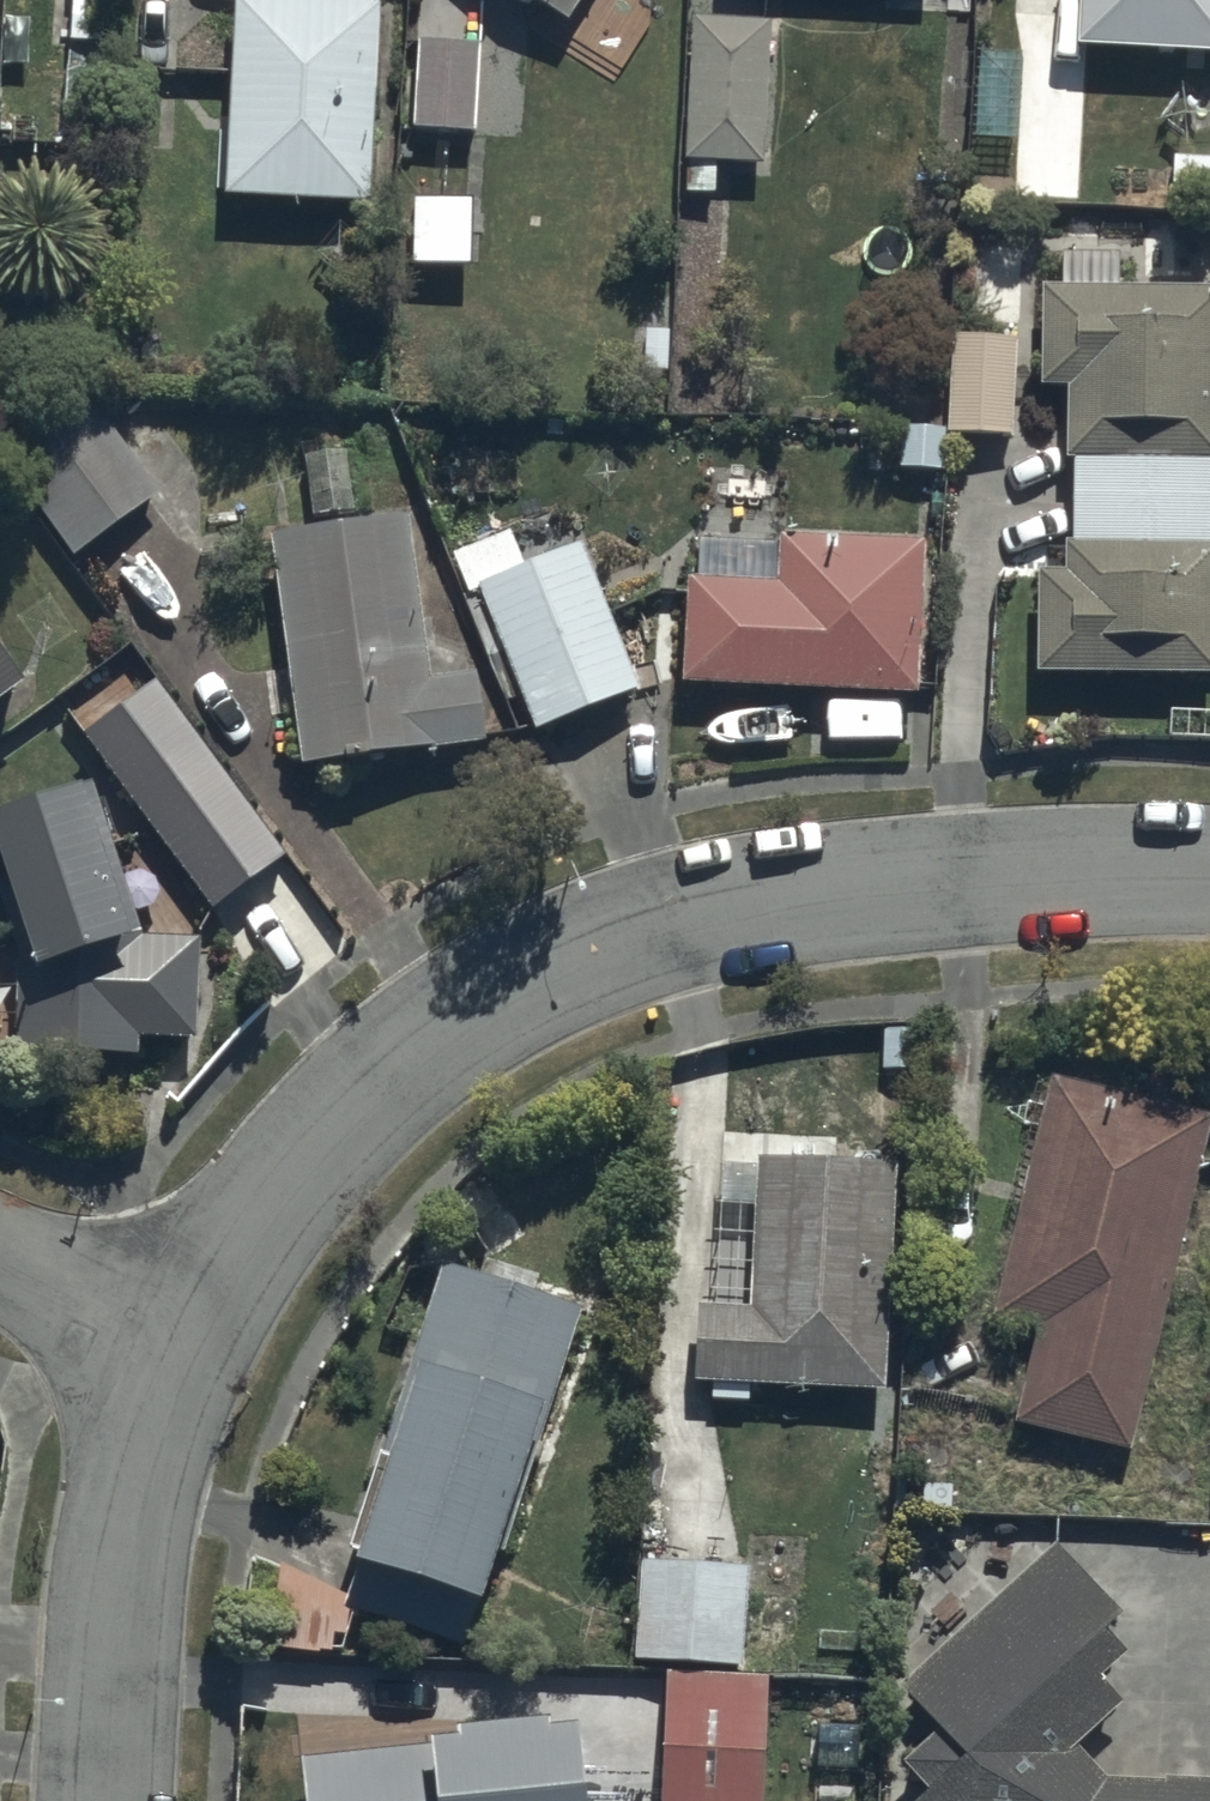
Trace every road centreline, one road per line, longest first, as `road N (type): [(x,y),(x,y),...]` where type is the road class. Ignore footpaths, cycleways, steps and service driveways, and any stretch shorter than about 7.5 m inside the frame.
road 1 (residential): [(171,1348),(249,1215),(325,1125),(410,1052),(514,986),(730,906),(851,886),(1209,882)]
road 2 (residential): [(103,1800),(126,1527),(171,1348)]
road 3 (residential): [(171,1348),(0,1264)]

